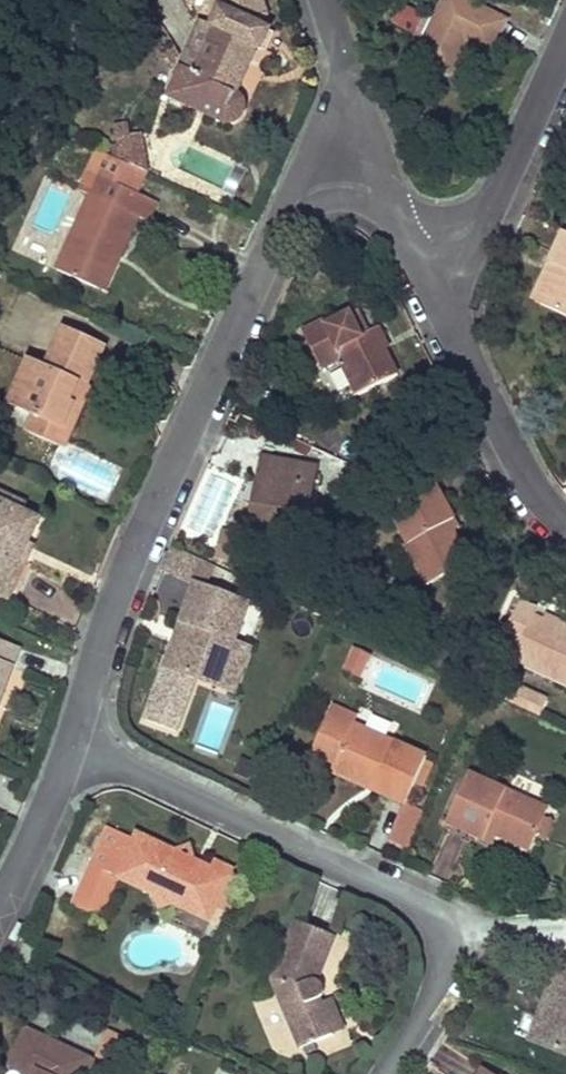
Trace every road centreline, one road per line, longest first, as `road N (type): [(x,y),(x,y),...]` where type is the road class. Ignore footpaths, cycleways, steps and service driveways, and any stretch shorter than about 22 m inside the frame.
road 1 (residential): [(415,253),(371,191),(345,183),(315,188),(289,208),(114,600),(69,741)]
road 2 (residential): [(69,741),(428,911),(446,971),(388,1073)]
road 3 (residential): [(415,253),(544,507),(565,527)]
road 4 (residential): [(415,253),(484,216),(565,28)]
road 5 (residential): [(69,741),(0,903)]

